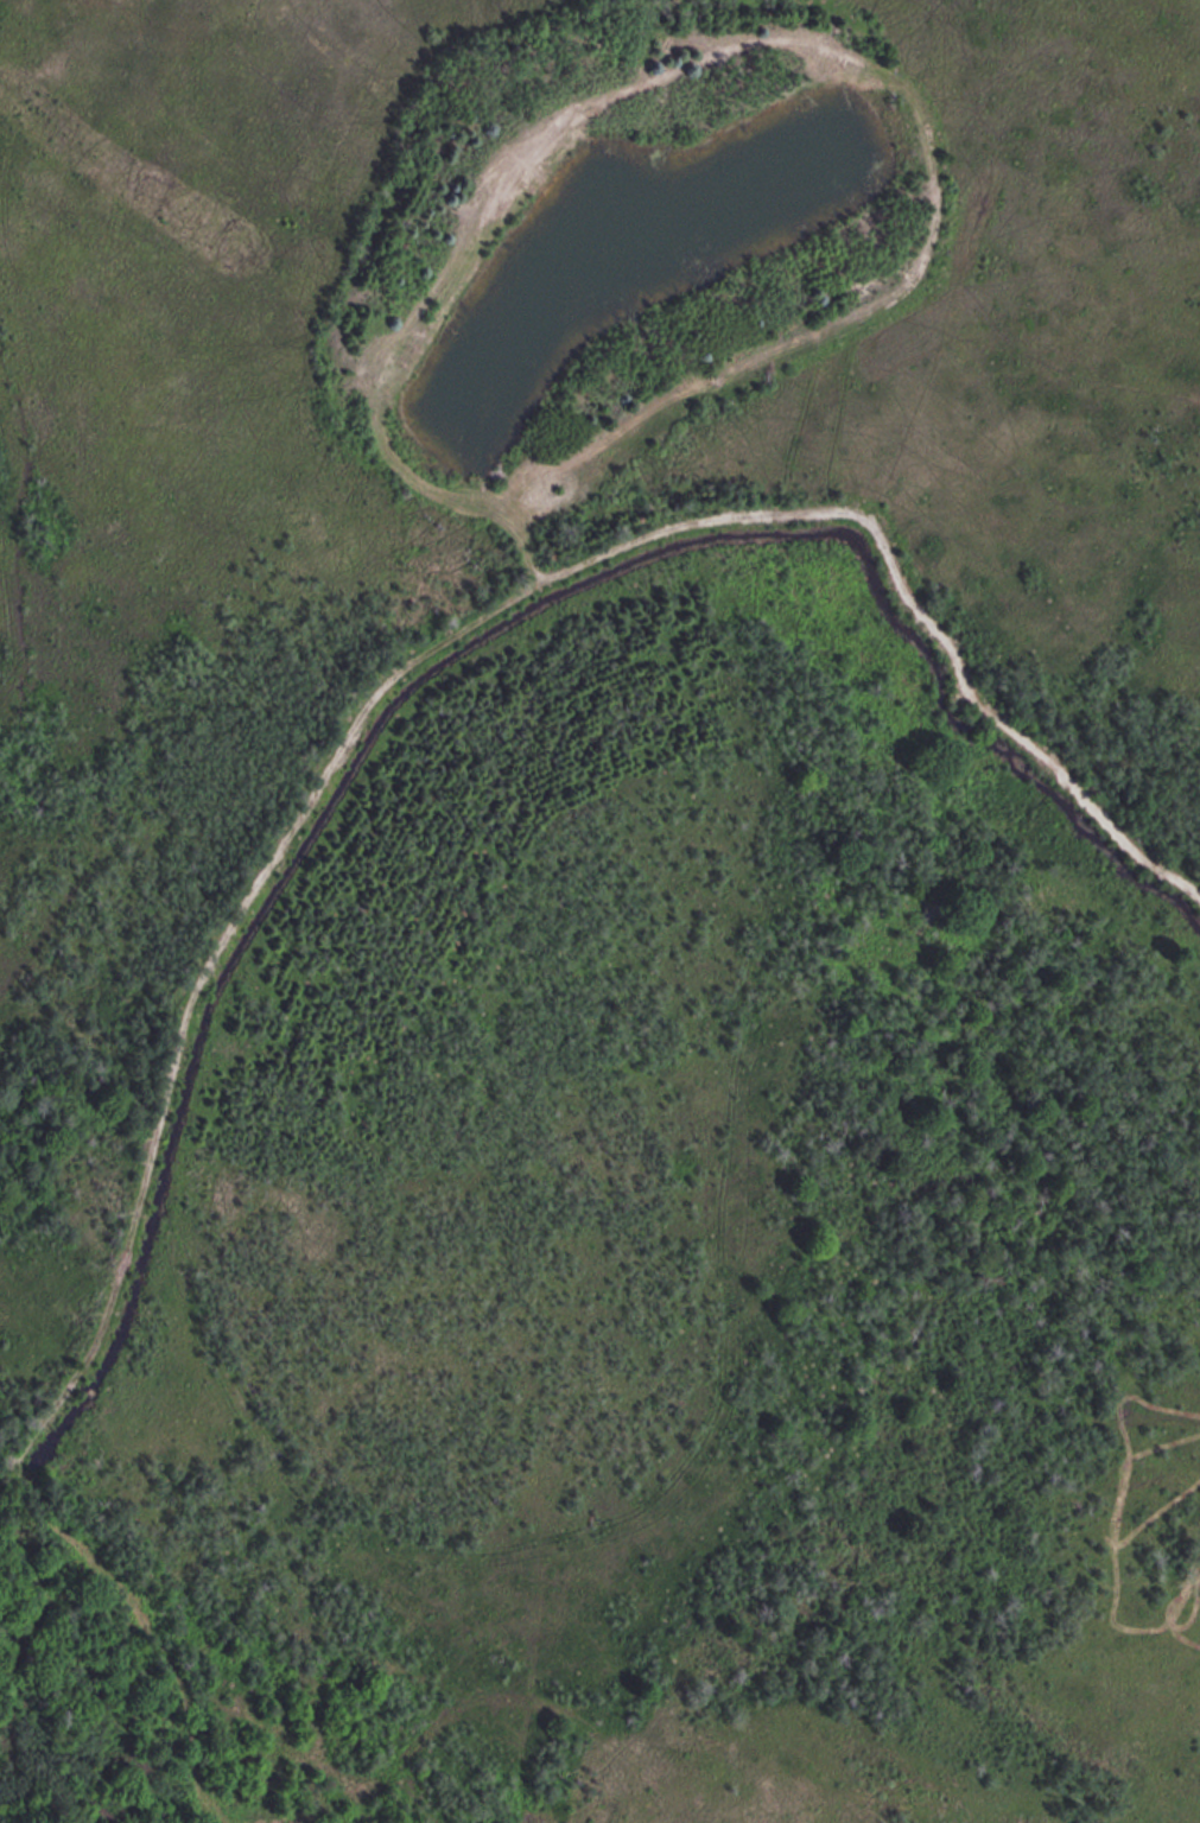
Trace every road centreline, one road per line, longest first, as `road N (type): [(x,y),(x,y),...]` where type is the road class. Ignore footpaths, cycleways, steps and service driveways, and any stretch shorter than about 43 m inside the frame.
road 1 (track): [(0,1466),(53,1424),(142,1180),(280,860),(391,677),(628,534),(828,496),(923,624),(1087,762),(1199,906)]

